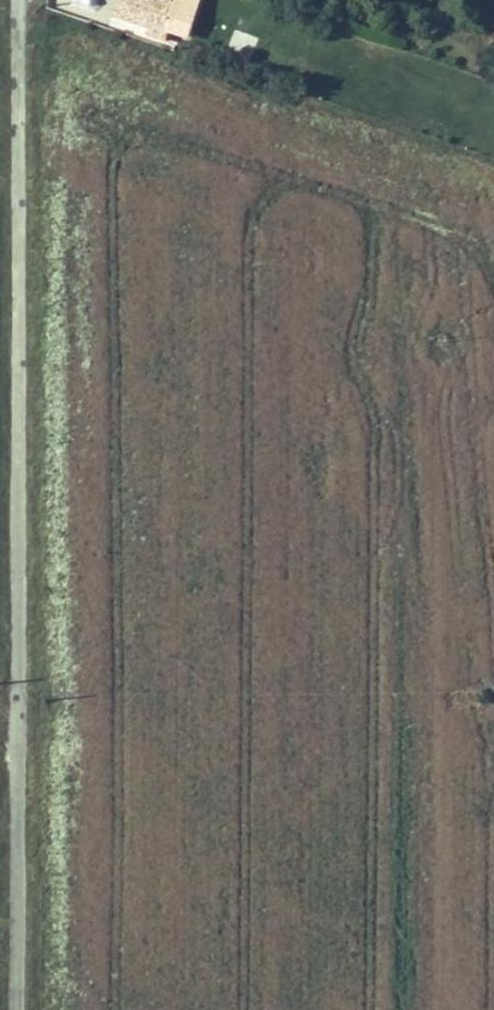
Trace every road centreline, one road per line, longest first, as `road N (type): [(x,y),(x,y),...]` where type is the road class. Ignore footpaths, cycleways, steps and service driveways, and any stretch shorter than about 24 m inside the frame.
road 1 (unclassified): [(24,1009),(17,0)]

